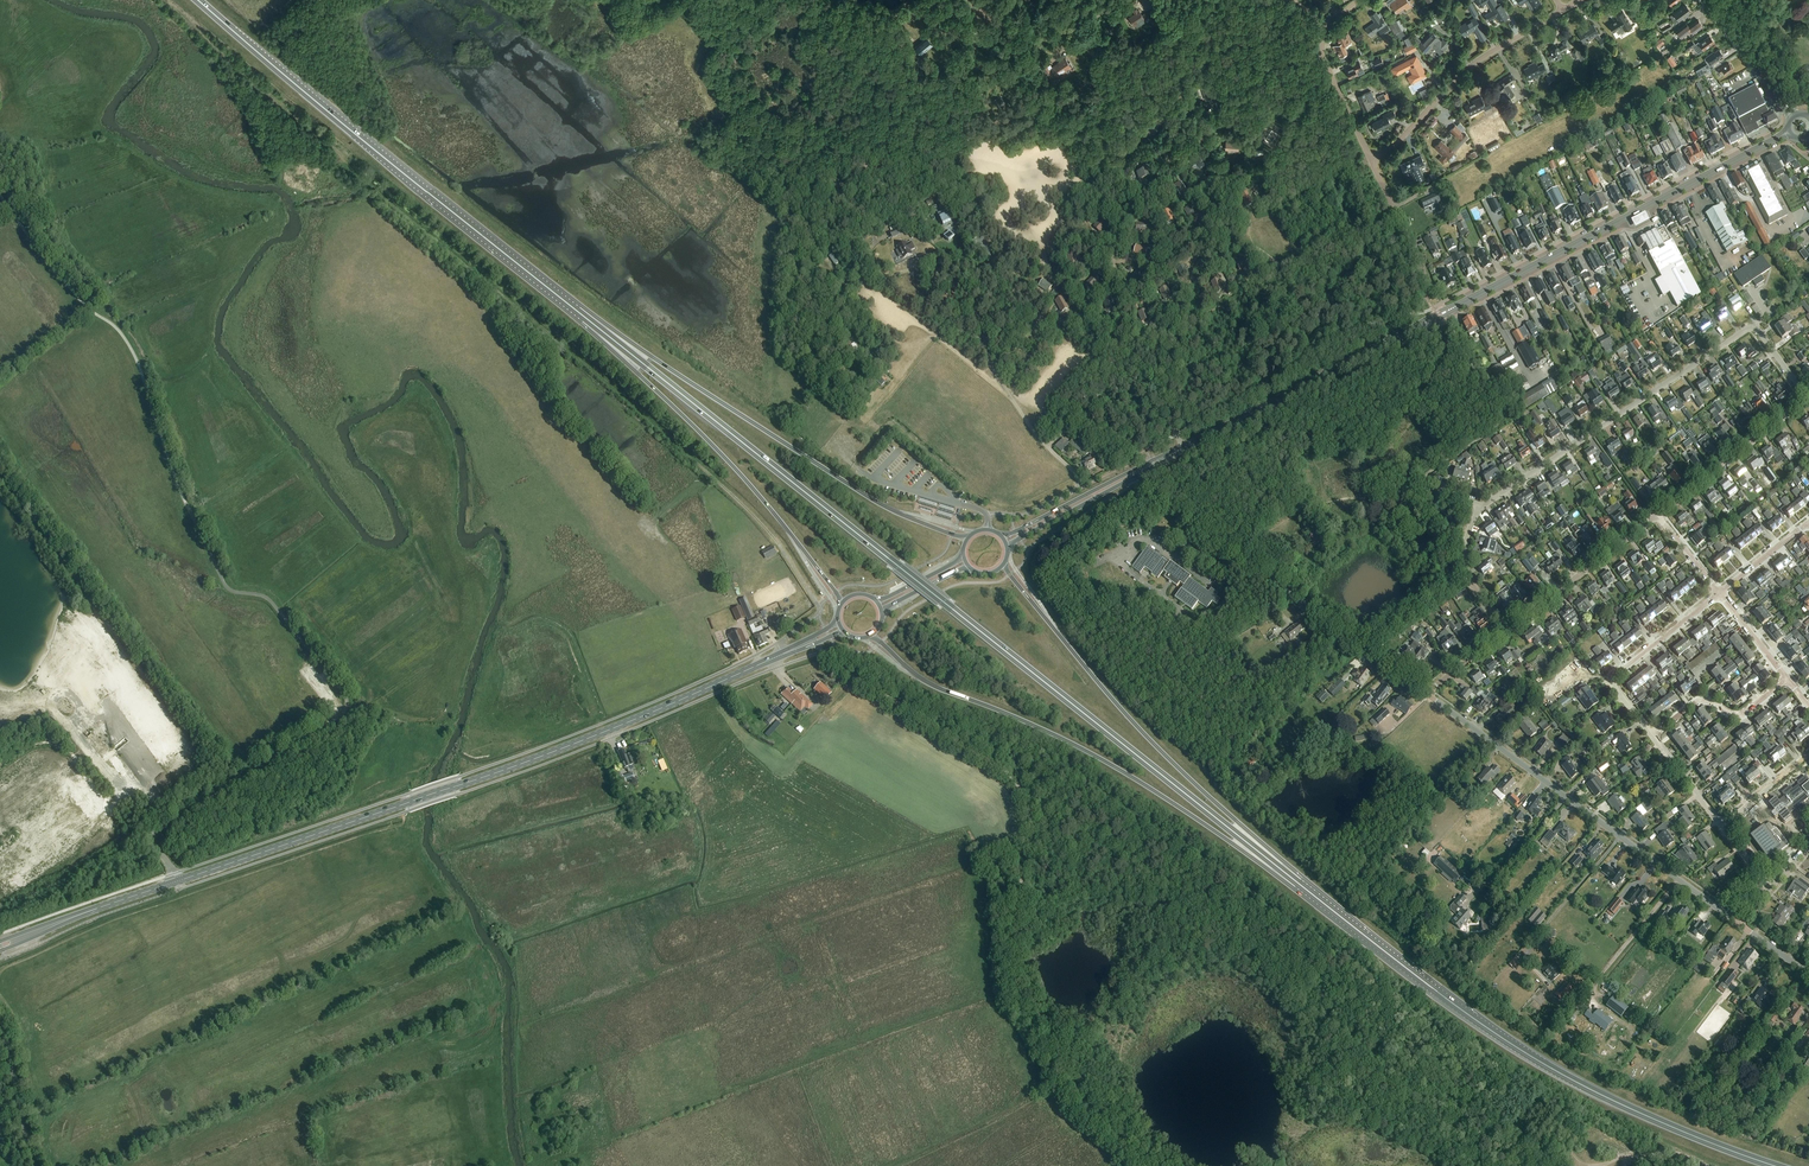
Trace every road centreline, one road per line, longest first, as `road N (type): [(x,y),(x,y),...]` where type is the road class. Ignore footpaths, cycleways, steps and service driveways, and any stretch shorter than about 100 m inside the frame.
road 1 (trunk): [(1298,883),(585,318)]
road 2 (track): [(775,541),(603,380),(249,77)]
road 3 (primary): [(176,882),(620,728),(783,655)]
road 4 (trunk): [(1770,1165),(1543,1063),(1298,883)]
road 5 (unclassified): [(176,882),(153,834),(347,707),(275,607),(226,586),(204,540)]
road 6 (track): [(1670,1150),(1416,1011),(1240,884)]
road 7 (trunk): [(869,637),(924,681),(1113,766),(1298,883)]
road 8 (trunk): [(577,311),(198,0)]
road 9 (trunk): [(967,539),(867,496),(577,311)]
road 10 (trunk): [(1298,883),(1134,724),(1004,563)]
road 11 (residential): [(1482,507),(1748,329),(1758,331),(1808,398)]
road 12 (unclassified): [(1739,924),(1427,693)]
road 13 (trunk): [(585,318),(740,474),(842,604)]
road 14 (primary): [(1789,132),(1452,309)]
road 15 (track): [(1177,434),(1118,339),(1114,252),(1130,200),(1163,180),(1183,95)]
road 16 (unclassified): [(1427,693),(1135,477)]
road 17 (track): [(1399,218),(1313,262),(1285,265),(1151,342),(1122,344)]
road 18 (track): [(998,386),(933,339),(871,407),(857,411),(796,321)]
road 19 (primary): [(1183,448),(1420,325)]
road 20 (track): [(1240,884),(1071,771),(1046,767),(1010,777)]
road 21 (residential): [(1372,159),(1404,137),(1467,68),(1563,9)]
road 22 (track): [(1010,777),(821,652)]
road 23 (primary): [(1183,448),(1002,536)]
road 24 (residential): [(1657,515),(1808,398)]
road 25 (residential): [(1506,630),(1657,515)]
road 26 (track): [(1012,399),(998,386),(980,313),(992,257),(969,227)]
road 27 (track): [(1018,909),(1024,972),(1066,1068)]
road 28 (track): [(1285,265),(1246,243),(1202,239),(1156,183)]
road 29 (residential): [(1652,735),(1701,700),(1740,715),(1787,679)]
road 30 (residential): [(1429,302),(1421,266),(1372,159)]
road 31 (primary): [(1007,547),(1135,477)]
road 32 (unclassified): [(34,1165),(0,1024)]
road 33 (unclassified): [(1792,116),(1705,0)]
road 34 (residential): [(1372,159),(1324,61),(1327,26)]
road 35 (residential): [(986,38),(1098,17),(1123,0)]
road 36 (residential): [(1719,594),(1610,681)]
road 37 (residential): [(1506,630),(1464,563),(1468,532),(1482,507)]
road 38 (track): [(1010,777),(1029,813),(1031,838),(1018,909)]
road 39 (track): [(1211,140),(1183,95),(1186,14)]
road 40 (track): [(1066,1068),(1094,1113),(1147,1165)]

